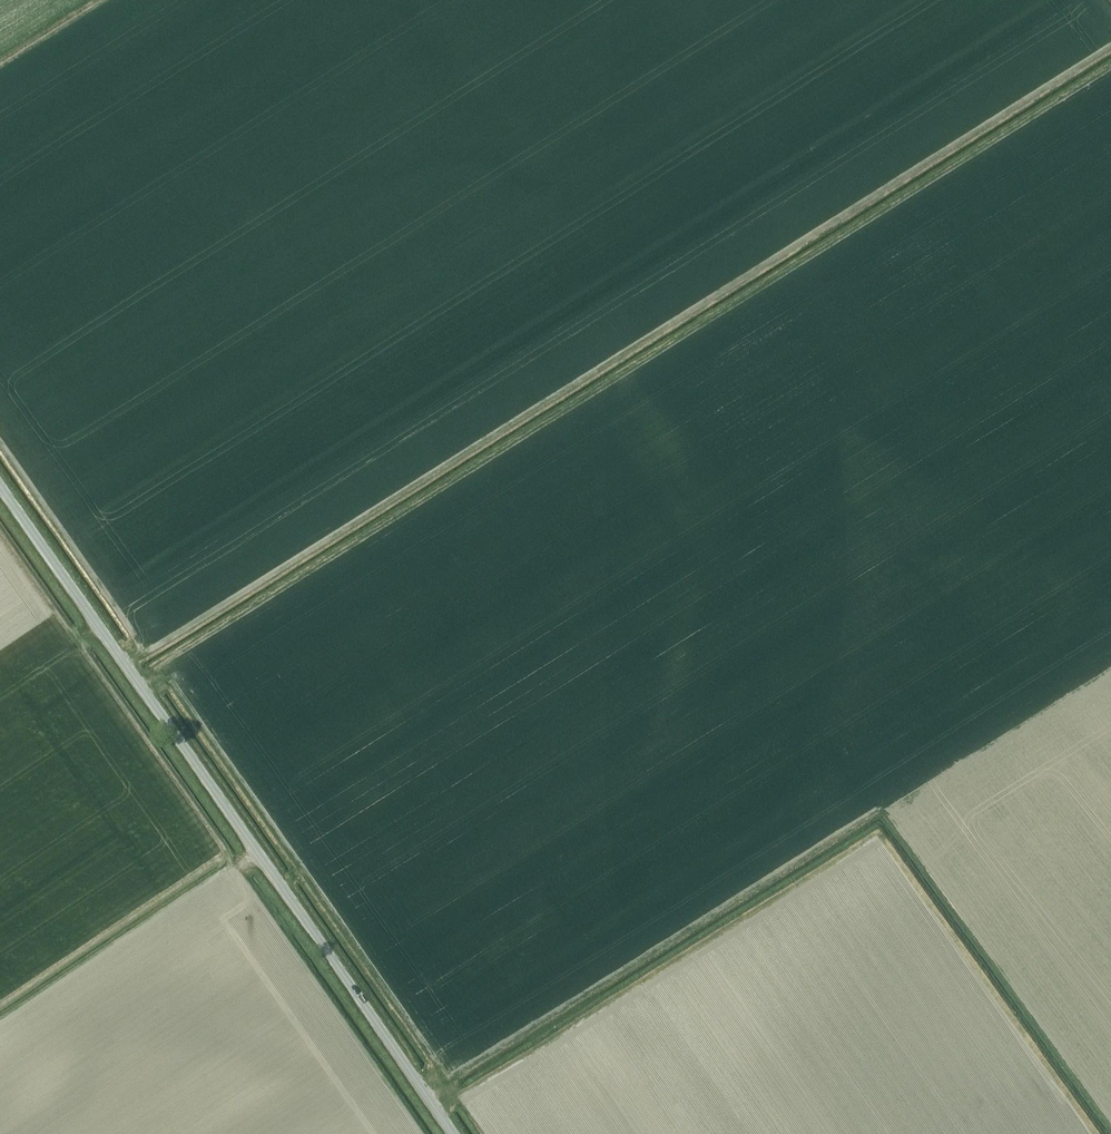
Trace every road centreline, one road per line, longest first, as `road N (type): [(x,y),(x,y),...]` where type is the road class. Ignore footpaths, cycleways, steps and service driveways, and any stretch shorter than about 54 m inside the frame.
road 1 (unclassified): [(452,1133),(0,485)]

